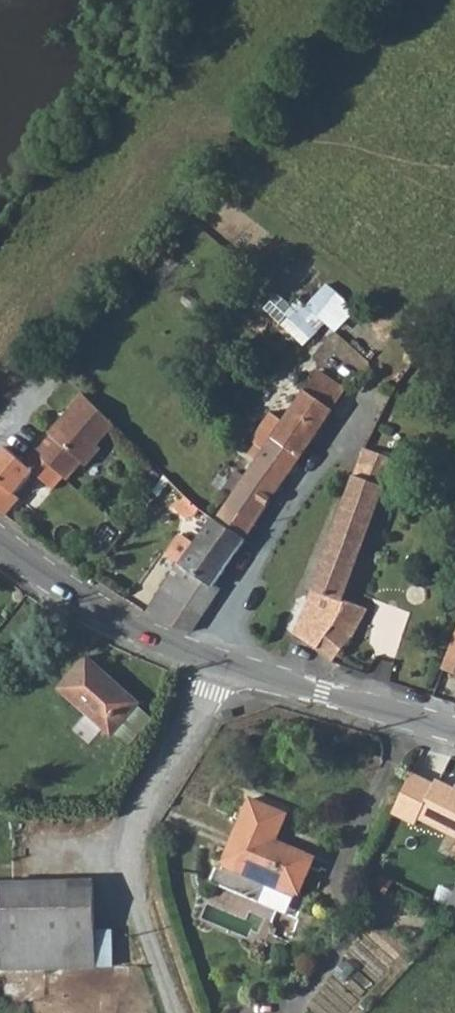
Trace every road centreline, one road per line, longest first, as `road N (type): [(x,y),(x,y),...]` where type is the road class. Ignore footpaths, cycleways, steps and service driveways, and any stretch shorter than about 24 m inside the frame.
road 1 (unclassified): [(223,663),(138,820),(129,864),(140,923),(175,1012)]
road 2 (residential): [(203,657),(274,528),(372,395)]
road 3 (residential): [(454,731),(223,663)]
road 4 (residential): [(203,657),(93,606),(0,545)]

